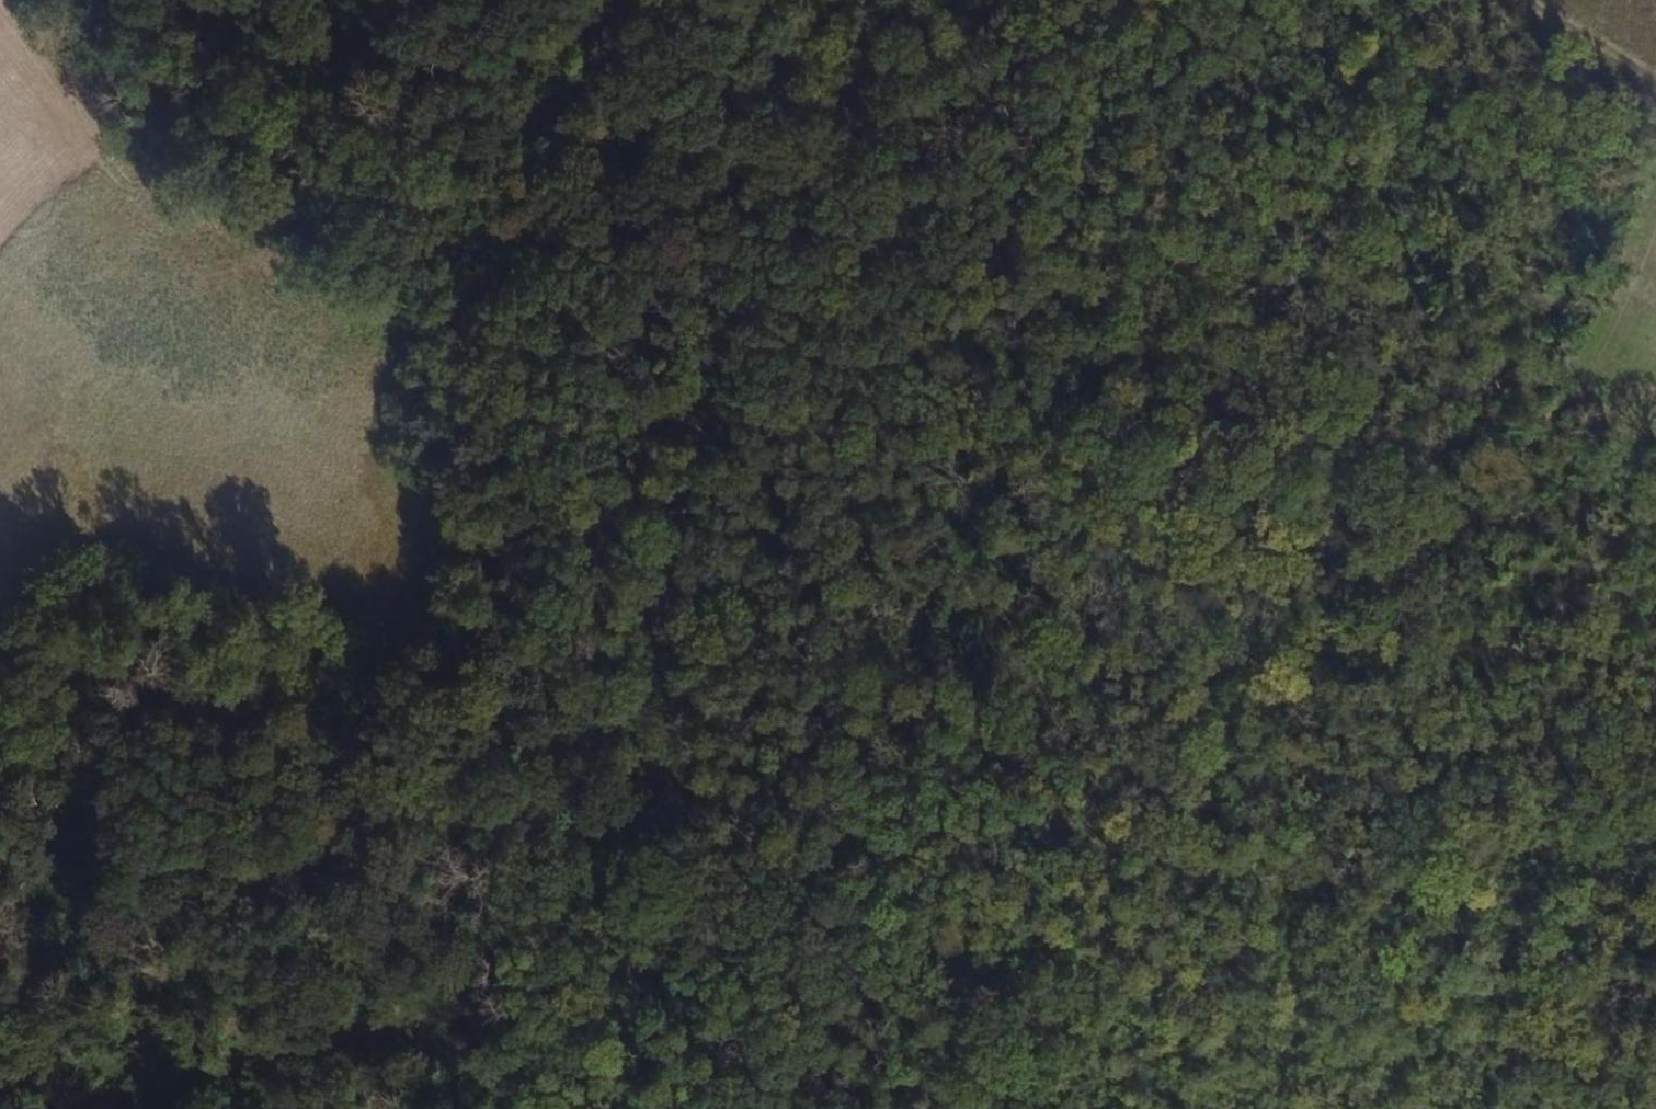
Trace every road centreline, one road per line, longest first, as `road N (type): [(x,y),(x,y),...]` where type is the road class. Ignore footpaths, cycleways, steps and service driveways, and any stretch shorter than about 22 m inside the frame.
road 1 (track): [(1523,0),(1655,78)]

